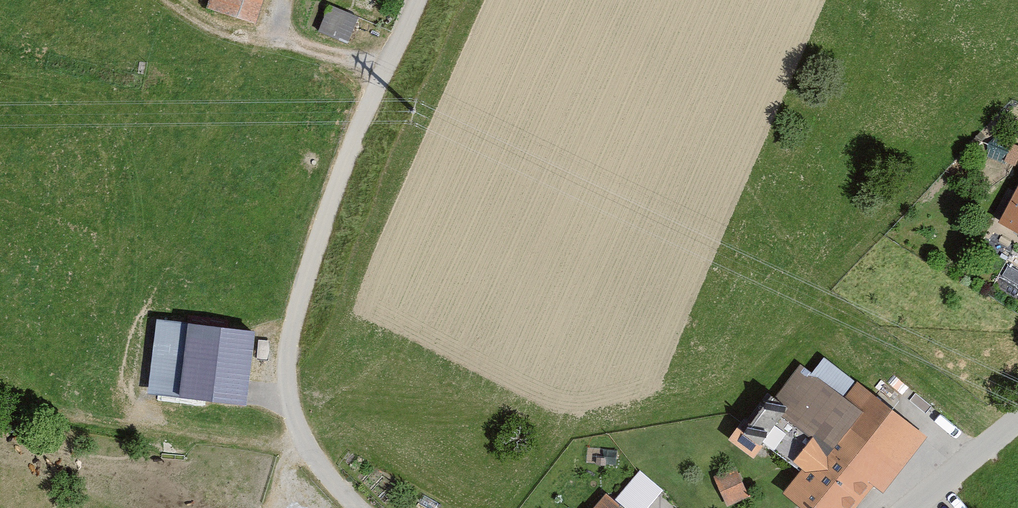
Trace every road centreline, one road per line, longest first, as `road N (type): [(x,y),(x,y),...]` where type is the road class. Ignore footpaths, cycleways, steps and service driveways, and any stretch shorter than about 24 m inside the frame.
road 1 (track): [(0,386),(99,419),(238,441),(299,441)]
road 2 (track): [(159,0),(195,27),(248,45),(385,73)]
road 3 (tertiary): [(1017,429),(921,507)]

